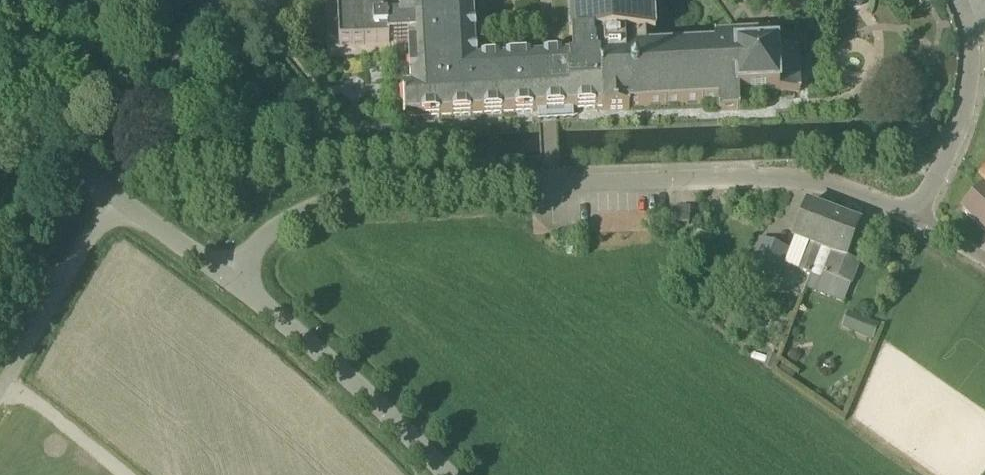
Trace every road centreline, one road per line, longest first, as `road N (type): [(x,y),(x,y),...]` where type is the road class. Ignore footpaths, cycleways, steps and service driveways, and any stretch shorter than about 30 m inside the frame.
road 1 (unclassified): [(918,221),(825,184),(767,177),(366,191),(313,204),(272,233),(233,279)]
road 2 (unclassified): [(439,474),(233,279)]
road 3 (residential): [(918,221),(968,107),(973,70),(959,0)]
road 4 (unclassified): [(116,197),(0,392)]
road 5 (unclassified): [(116,197),(0,105)]
road 6 (unclassified): [(233,279),(116,197)]

